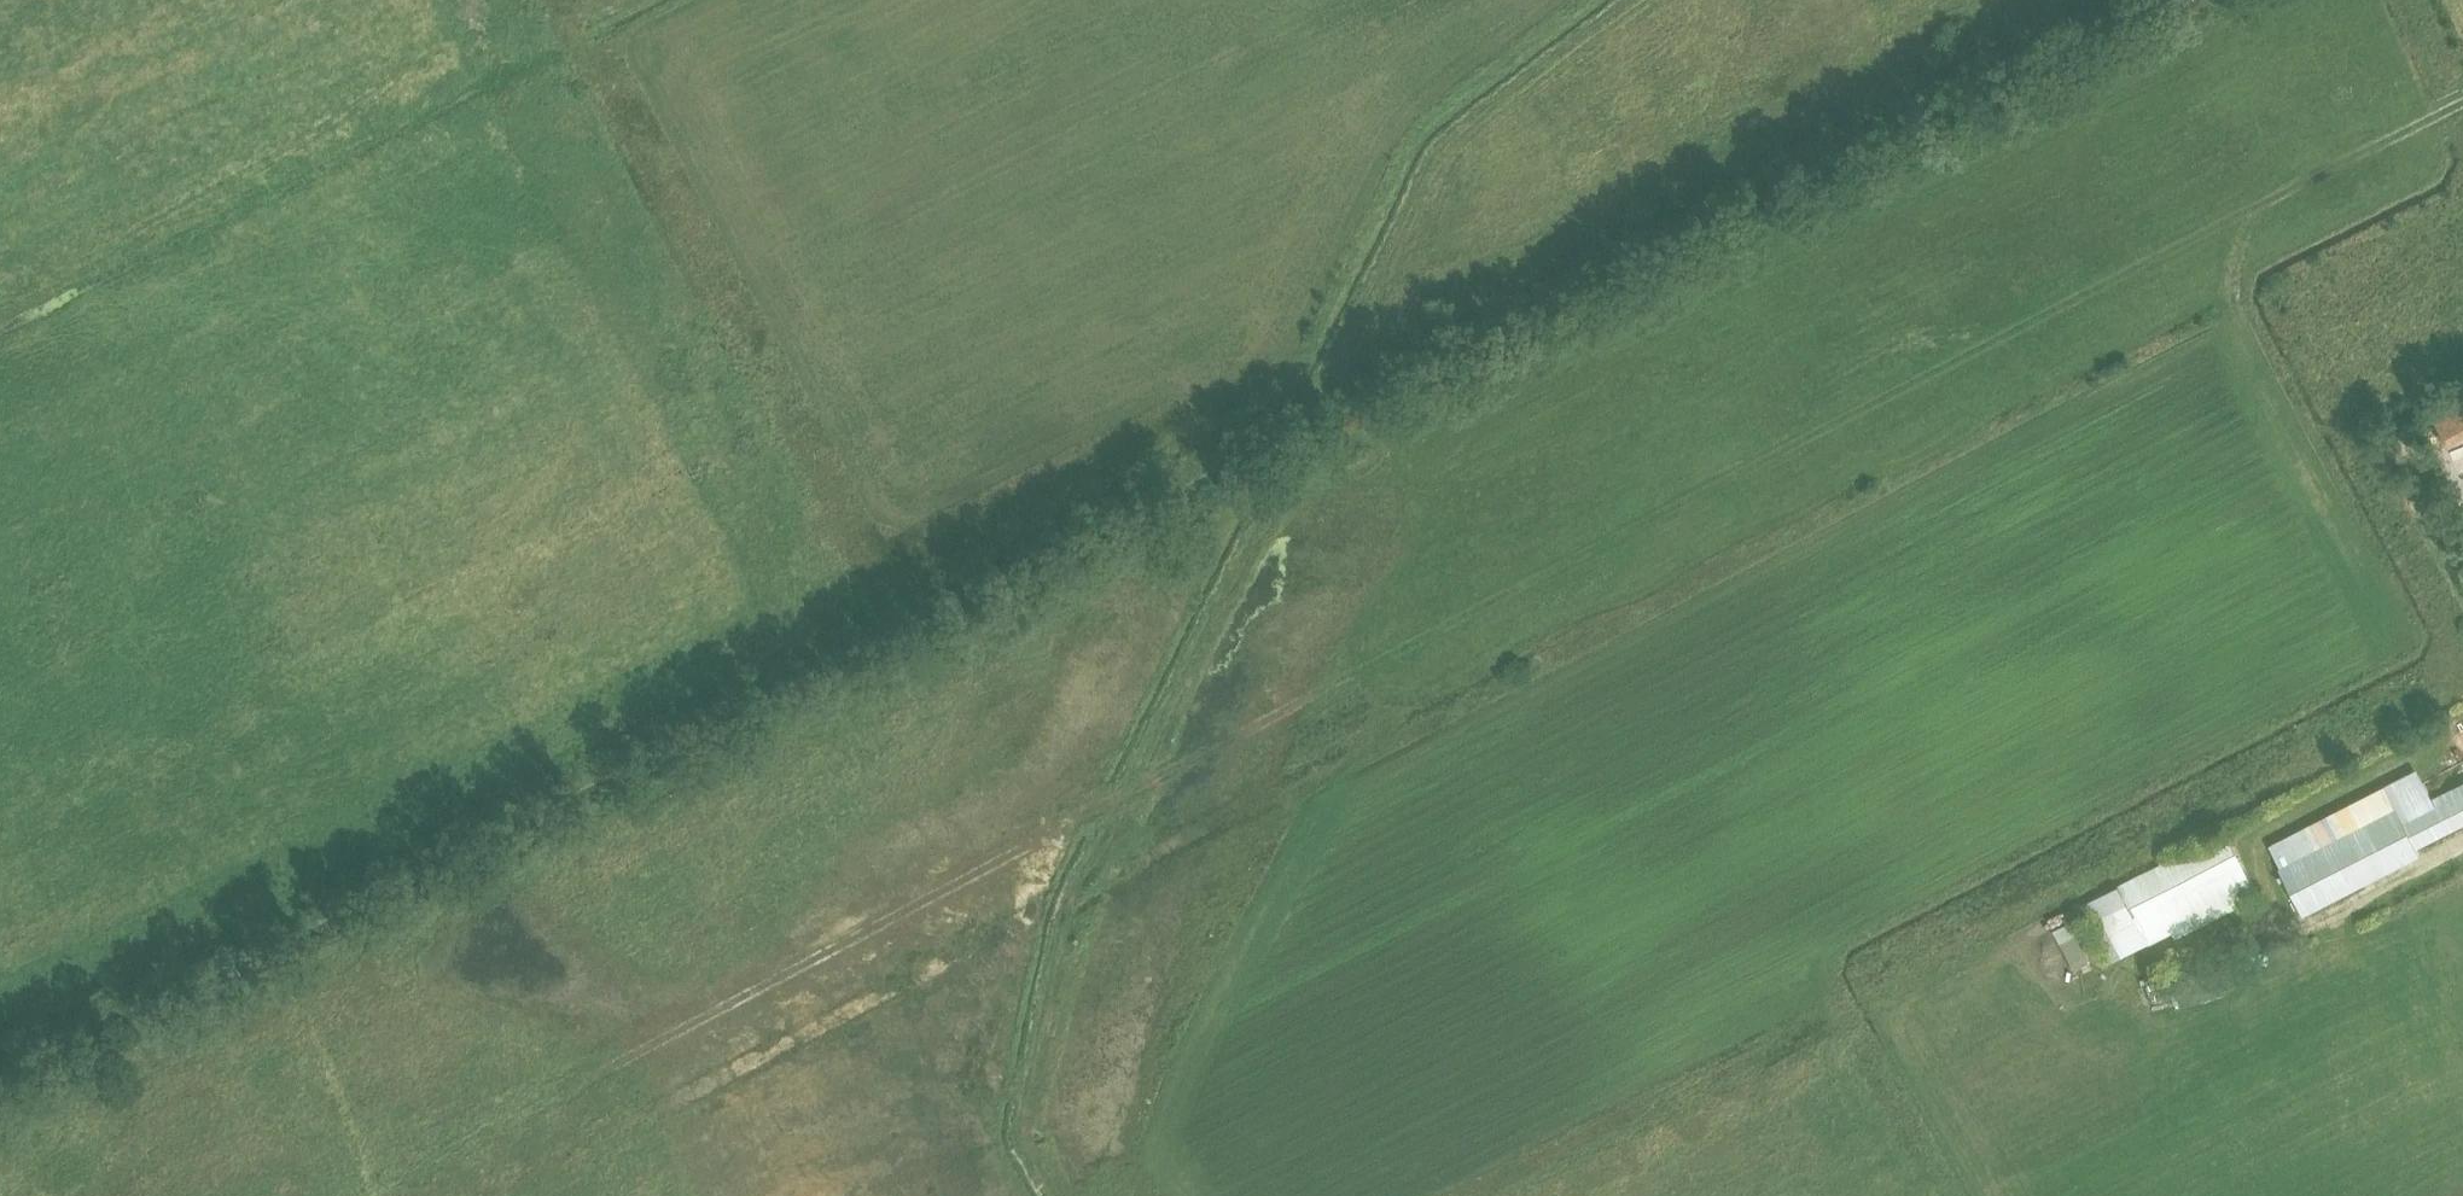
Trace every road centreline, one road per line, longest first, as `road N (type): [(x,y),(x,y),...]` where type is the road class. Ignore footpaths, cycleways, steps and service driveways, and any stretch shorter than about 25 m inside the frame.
road 1 (track): [(2462,103),(2133,273),(2092,318),(2071,387)]

